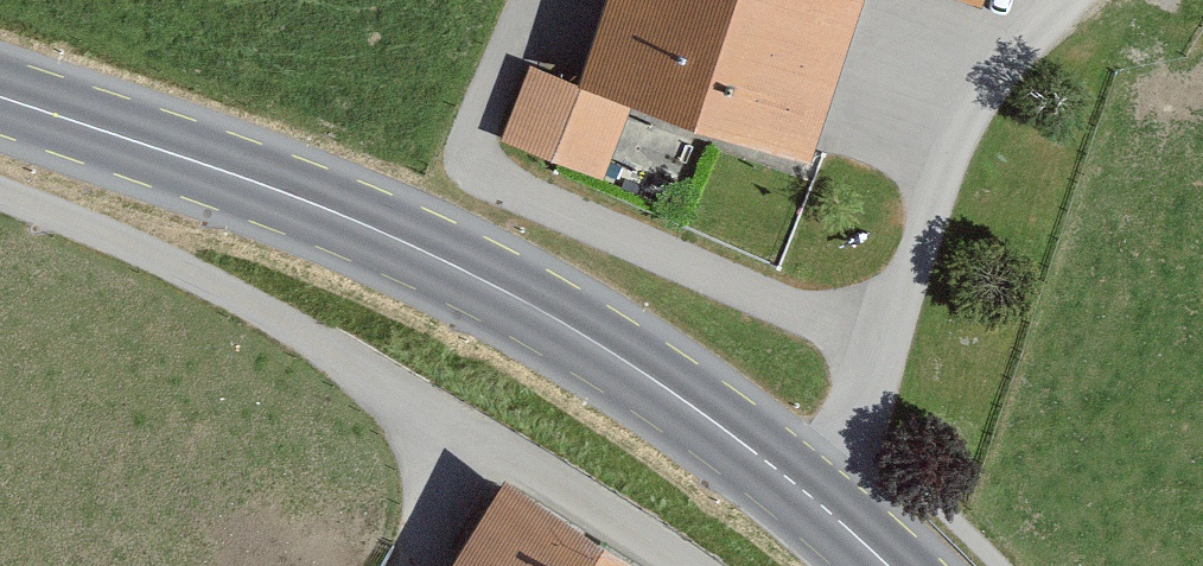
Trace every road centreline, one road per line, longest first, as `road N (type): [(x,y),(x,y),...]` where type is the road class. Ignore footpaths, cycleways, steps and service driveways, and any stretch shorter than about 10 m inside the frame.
road 1 (secondary): [(858,565),(814,524),(610,384),(392,267),(0,122)]
road 2 (track): [(528,0),(482,125),(482,164),(515,189),(881,343)]
road 3 (track): [(814,524),(979,75),(1062,0)]

